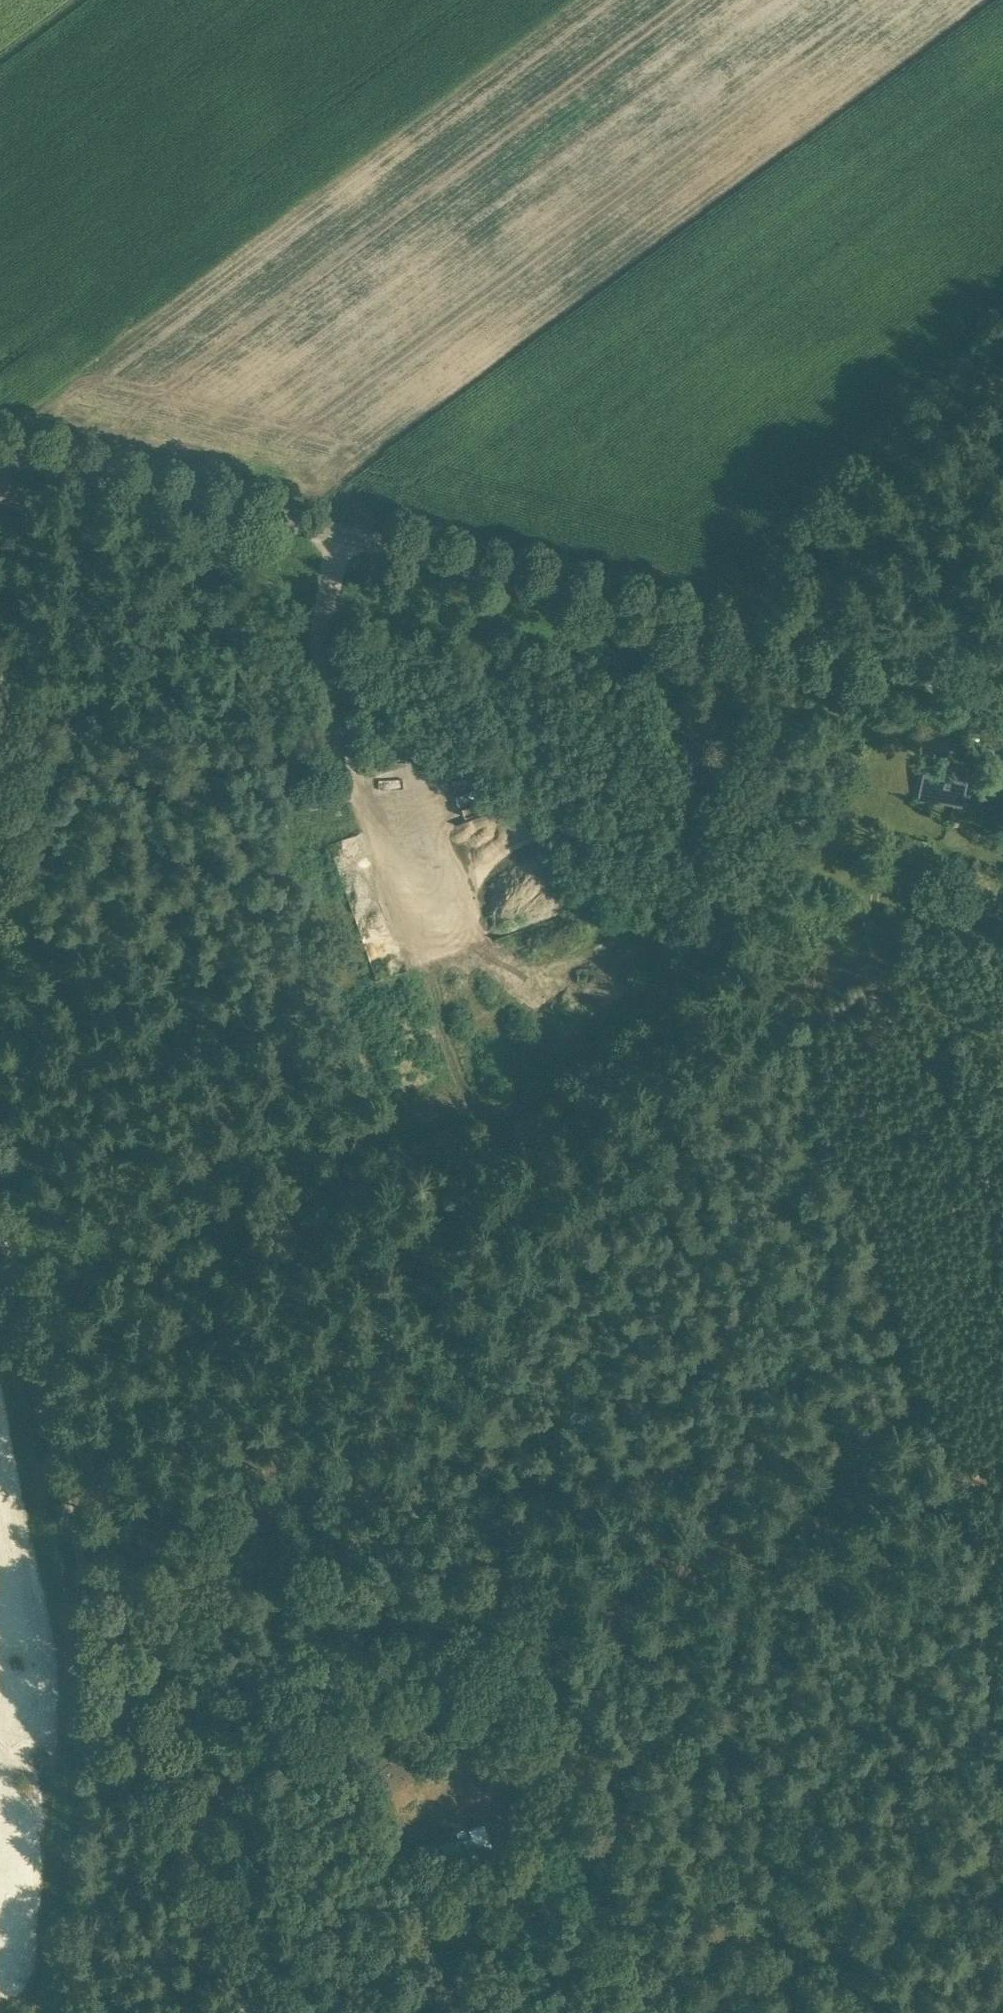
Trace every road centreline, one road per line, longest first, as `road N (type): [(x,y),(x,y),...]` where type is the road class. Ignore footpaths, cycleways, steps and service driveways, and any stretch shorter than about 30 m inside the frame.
road 1 (tertiary): [(1002,697),(0,451)]
road 2 (track): [(312,2012),(233,1902),(217,1863),(198,1758),(74,1559),(0,1263)]

